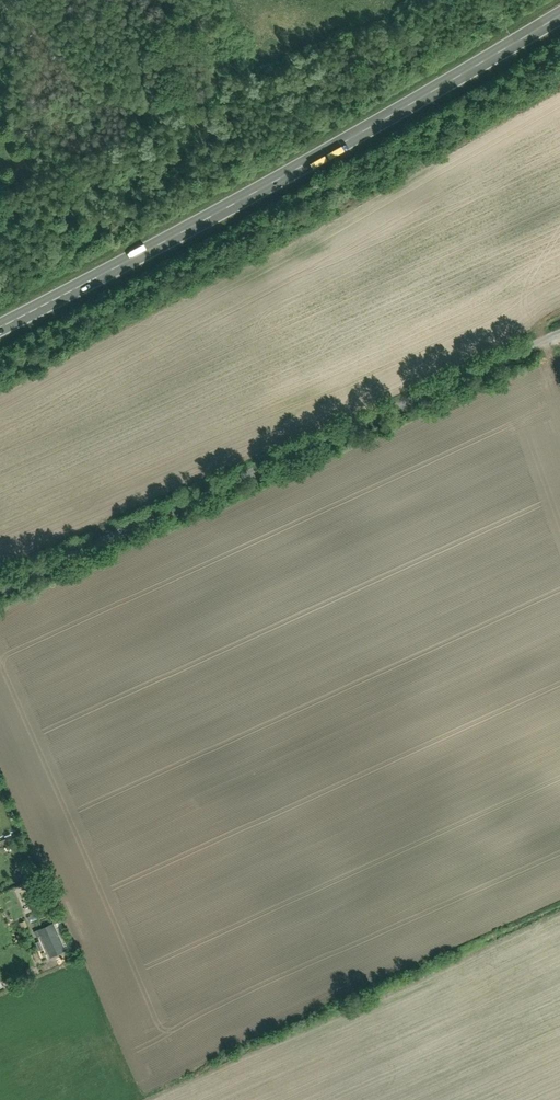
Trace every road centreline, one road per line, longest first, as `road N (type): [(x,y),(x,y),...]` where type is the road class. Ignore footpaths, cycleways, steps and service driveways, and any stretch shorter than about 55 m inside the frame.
road 1 (primary): [(0,328),(285,176),(559,15)]
road 2 (unclassified): [(0,590),(559,335)]

